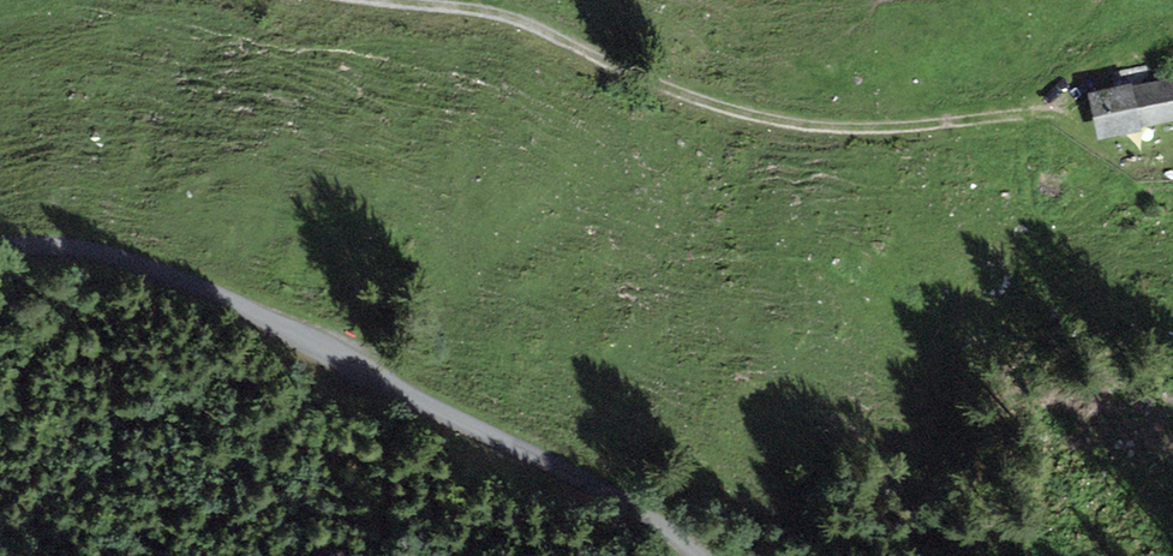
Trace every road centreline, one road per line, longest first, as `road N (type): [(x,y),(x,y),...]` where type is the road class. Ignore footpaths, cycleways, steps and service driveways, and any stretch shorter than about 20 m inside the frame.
road 1 (track): [(366,0),(544,33),(743,123),(852,135),(1015,107),(1147,49),(1172,47)]
road 2 (unclassified): [(0,243),(100,254),(201,288),(622,502),(697,555)]

